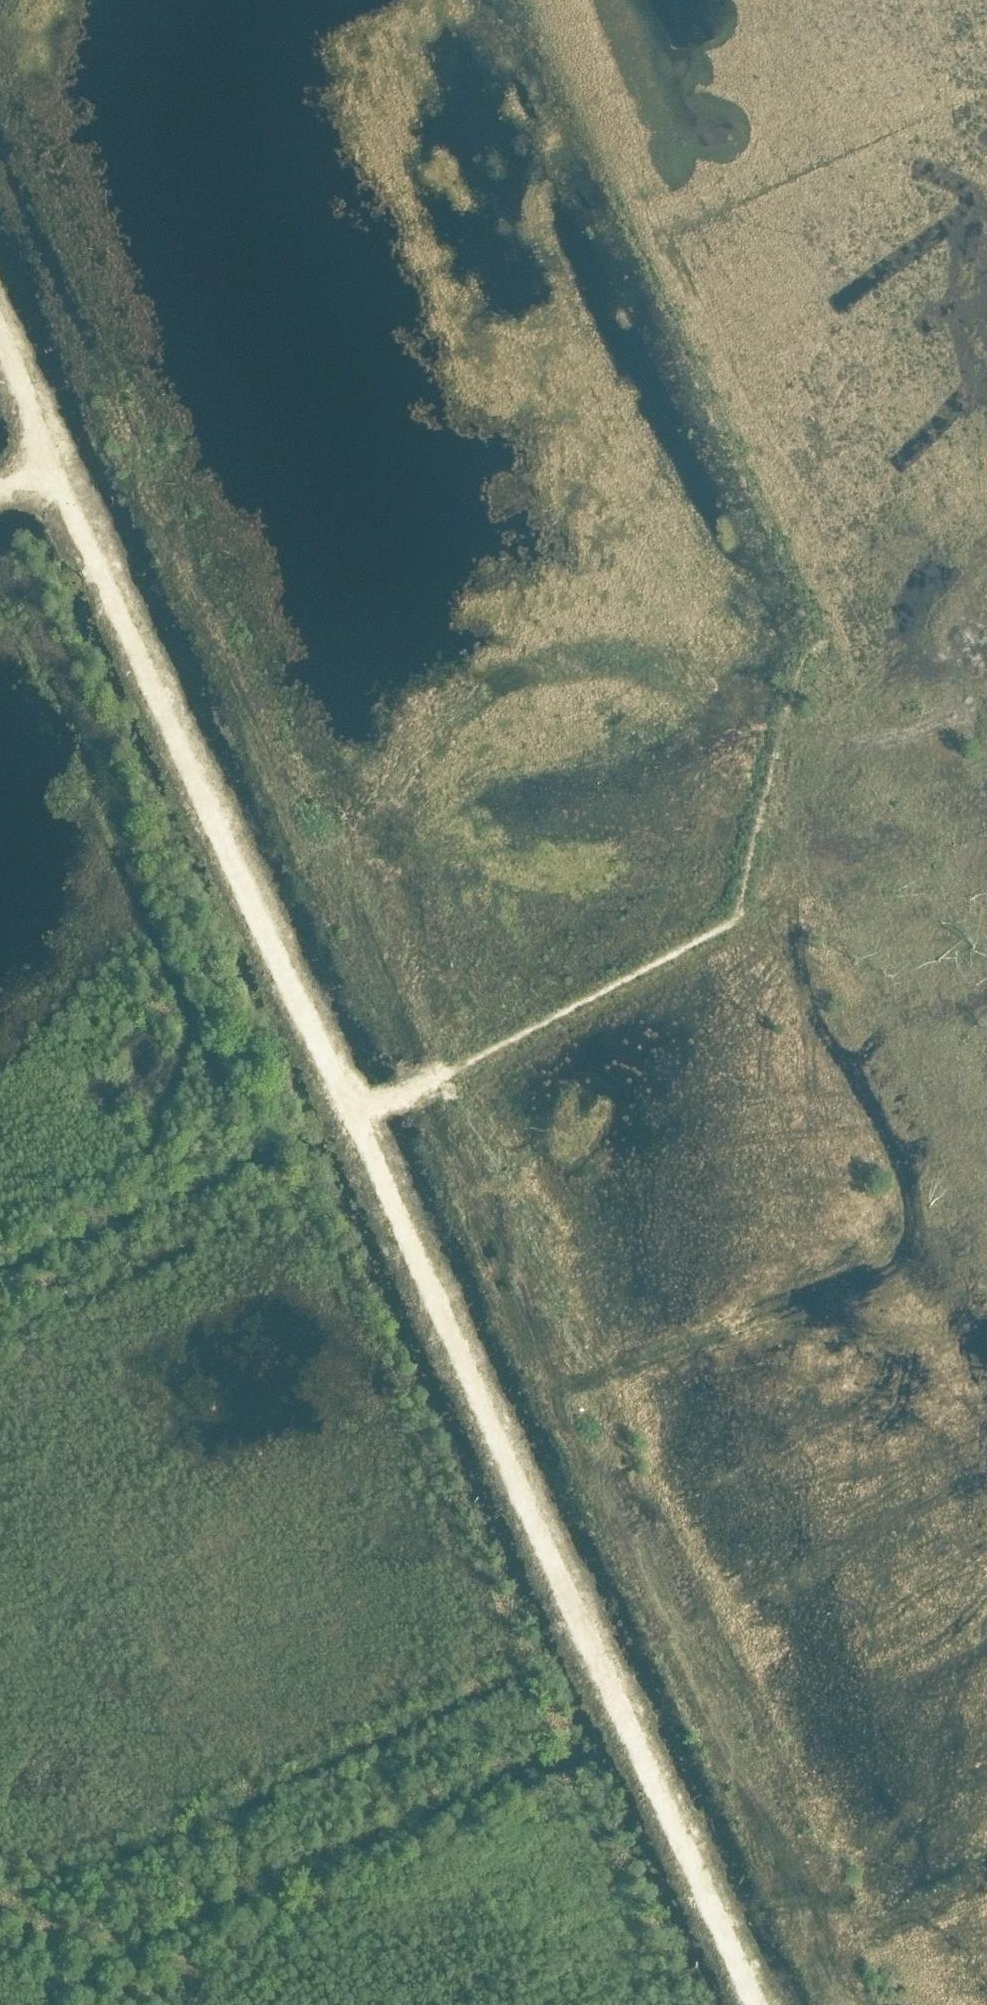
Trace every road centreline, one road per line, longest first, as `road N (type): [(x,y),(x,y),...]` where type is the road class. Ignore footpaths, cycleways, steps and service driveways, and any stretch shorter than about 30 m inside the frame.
road 1 (track): [(753,2004),(617,1692),(347,1121),(0,347)]

